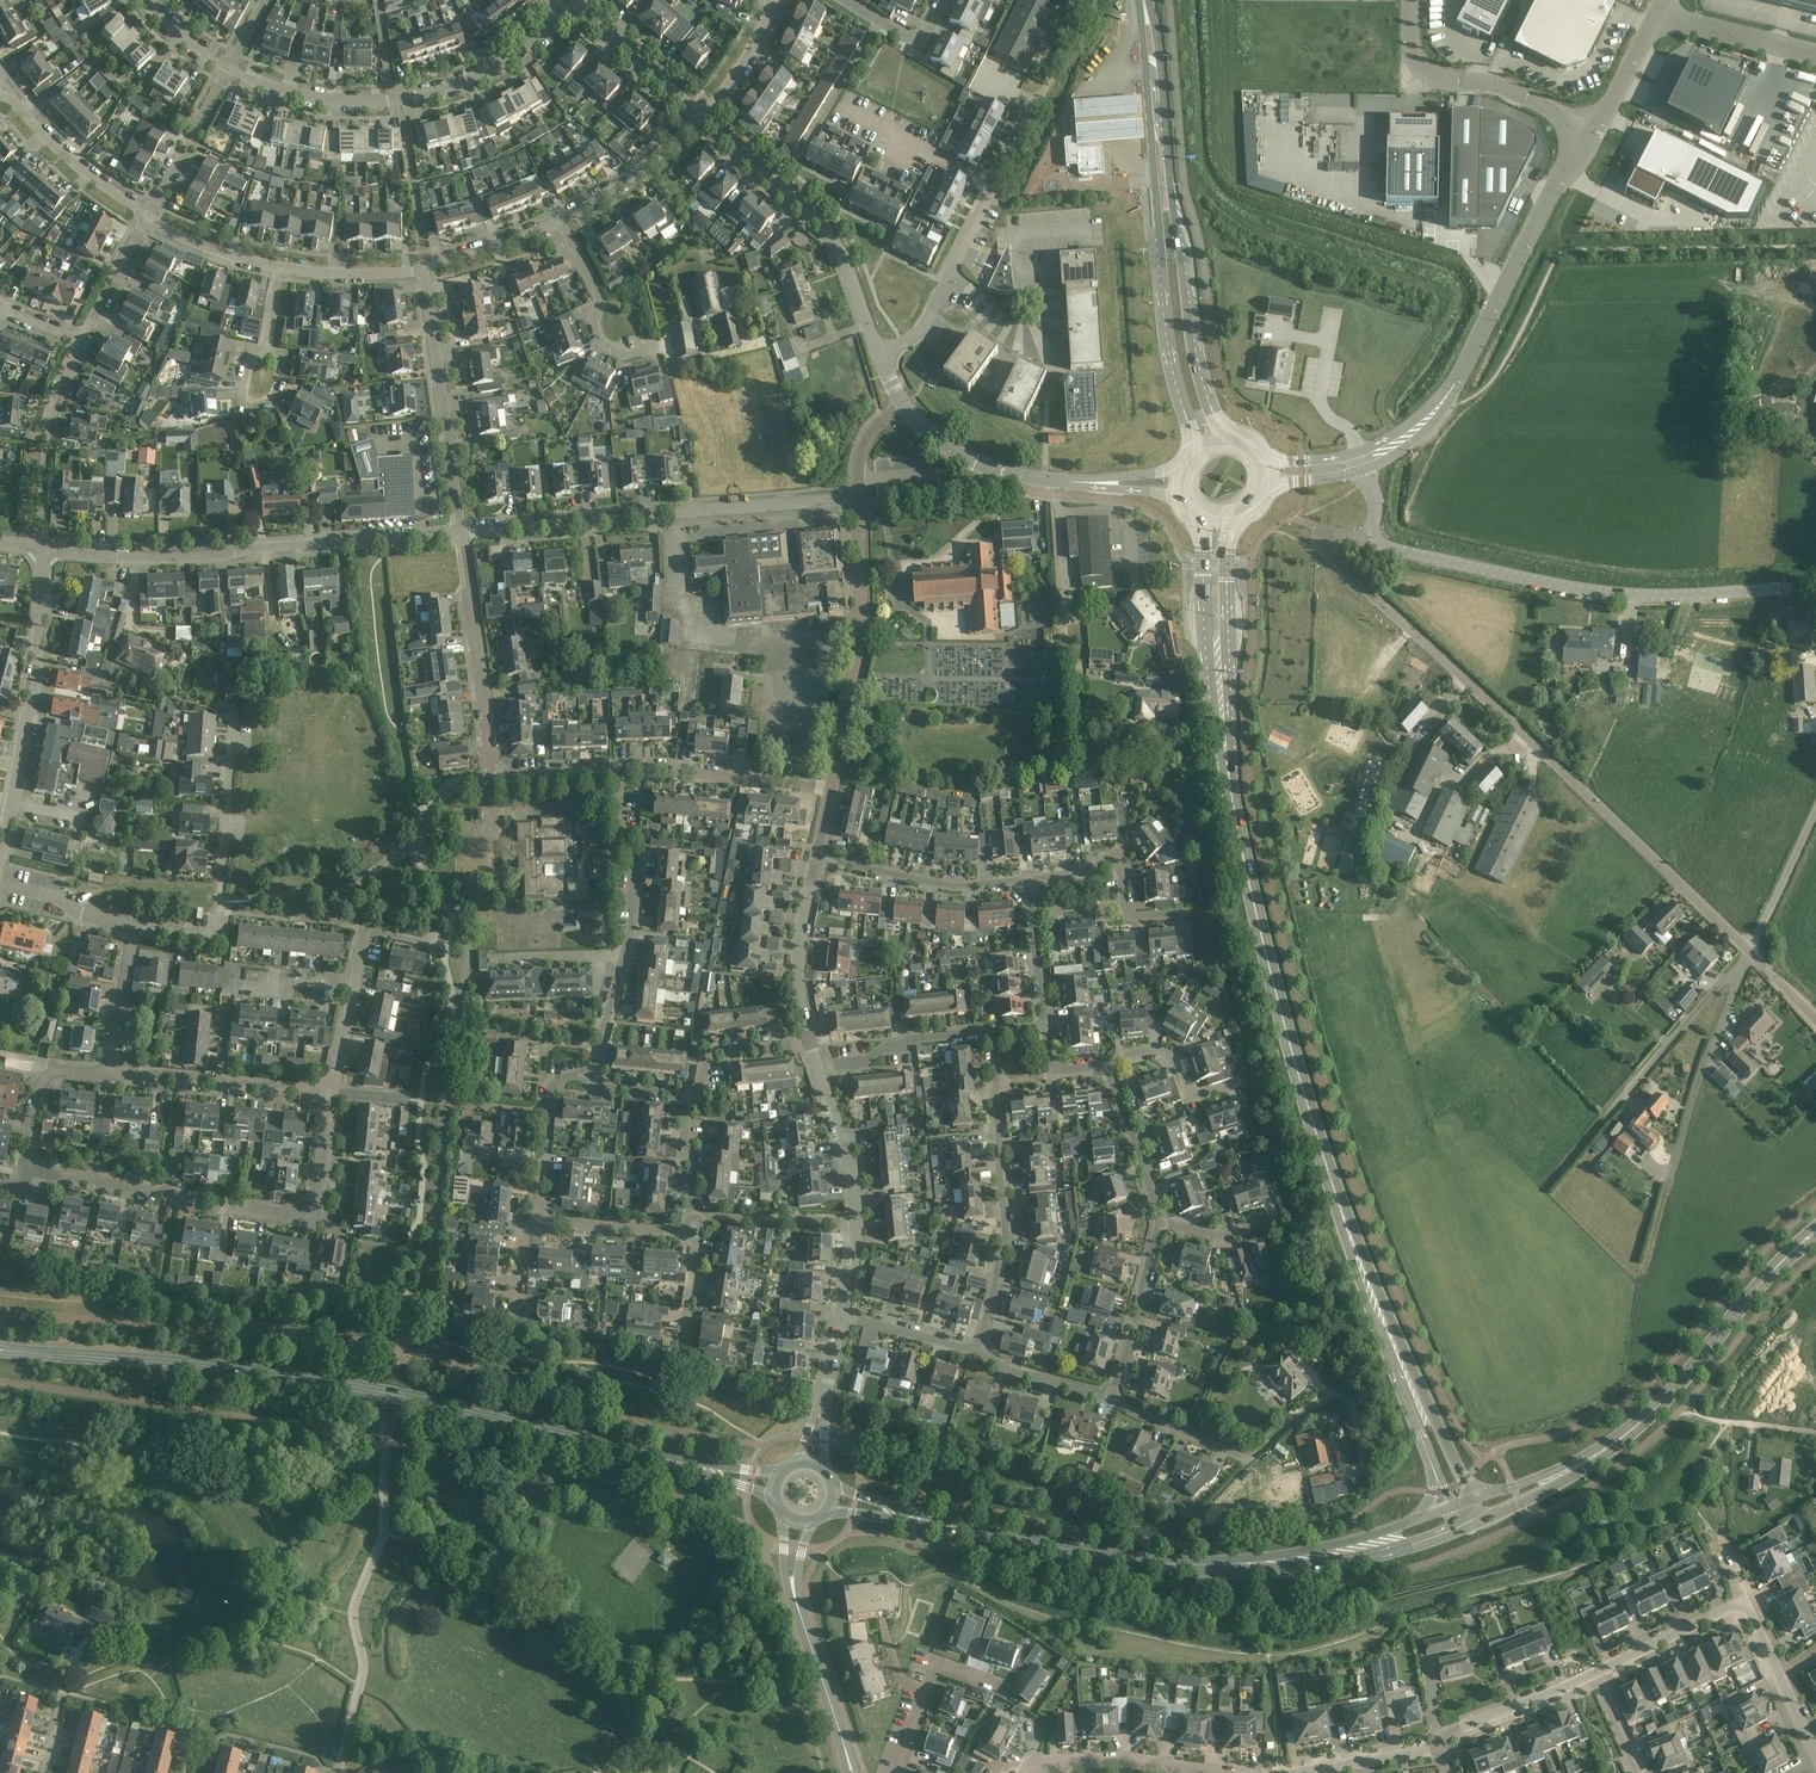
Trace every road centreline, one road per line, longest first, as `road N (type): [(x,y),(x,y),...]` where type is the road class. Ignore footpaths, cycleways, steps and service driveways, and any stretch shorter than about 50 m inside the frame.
road 1 (secondary): [(696,1467),(356,1387),(3,1350)]
road 2 (residential): [(1749,952),(1324,547),(1328,535),(1376,540)]
road 3 (residential): [(330,1094),(320,1202),(294,1219),(26,1168),(46,1080),(66,1070),(107,1073)]
road 4 (secondary): [(1333,1187),(1258,920),(1221,697)]
road 5 (track): [(1440,405),(1473,398),(1492,380),(1566,251),(1815,245)]
road 6 (unclassified): [(1376,540),(1608,593),(1815,586)]
road 7 (residential): [(462,533),(201,553),(44,550)]
road 8 (secondary): [(1141,0),(1169,325),(1187,407)]
road 9 (unclassified): [(1362,460),(1404,439),(1446,397),(1562,174),(1592,132)]
road 10 (secondary): [(1203,396),(1148,0)]
road 11 (residential): [(856,497),(462,533)]
road 12 (residential): [(569,16),(507,63),(400,101),(345,103),(289,93),(228,69)]
road 13 (residential): [(617,768),(496,773),(462,533)]
road 14 (residential): [(1366,1472),(1346,1397),(1338,1393),(1325,1394),(1249,1461),(1113,1397)]
road 15 (secondary): [(1474,1499),(1333,1187)]
road 16 (secondary): [(1144,1562),(1230,1572),(1314,1567),(1470,1524)]
road 17 (residential): [(591,1084),(634,927),(617,768)]
road 18 (residential): [(979,1348),(1001,1270),(1005,1210),(992,1033)]
road 19 (residential): [(131,926),(219,935),(232,706)]
road 20 (residential): [(0,853),(38,666),(44,550)]
road 21 (residential): [(880,355),(810,209),(700,116)]
road 22 (residential): [(831,790),(862,634),(856,497)]
road 23 (secondary): [(1333,1187),(1367,1306),(1432,1465)]
road 24 (secondary): [(1421,1518),(1303,1552),(1144,1562)]
road 25 (residential): [(462,533),(424,267)]
road 26 (unclassified): [(1592,132),(1500,86),(1433,77),(1413,50),(1412,0)]
road 27 (secondary): [(1144,1562),(920,1519)]
road 28 (residential): [(946,283),(1046,86)]
road 29 (residential): [(1671,1176),(1741,971)]
road 30 (residential): [(831,790),(617,768)]
road 31 (secondary): [(1470,1524),(1583,1470),(1651,1413)]
road 32 (residential): [(1028,881),(954,887),(818,860)]
road 33 (residential): [(1096,483),(990,468),(951,448),(907,411)]
road 34 (residential): [(1606,1118),(1719,985),(1741,971)]
road 35 (residential): [(1187,913),(1128,912),(1121,875),(1108,861),(1028,881)]
road 36 (secondary): [(1651,1413),(1572,1463),(1474,1499)]
road 37 (residential): [(659,348),(626,356),(602,343),(595,319),(602,301),(561,221)]
road 38 (residential): [(147,217),(65,155),(4,88)]
road 39 (secondary): [(1651,1413),(1773,1271)]
road 40 (residential): [(808,1042),(801,956),(818,860)]
road 41 (residential): [(816,1072),(912,1040),(992,1033)]
road 42 (residential): [(897,1772),(937,1663),(998,1685)]
road 43 (residential): [(1113,1397),(1161,1223)]
road 44 (residential): [(561,221),(621,185),(700,116)]
road 45 (residential): [(1594,1675),(1451,1731),(1442,1749)]
road 46 (residential): [(1246,1081),(1188,1096),(1174,1060),(1154,1049),(1108,1068)]
road 47 (residential): [(1748,1602),(1594,1675)]
road 48 (residential): [(147,217),(228,69)]
road 49 (residential): [(946,283),(1027,342),(1047,335),(1052,289)]
road 50 (unclassified): [(1653,14),(1815,54)]
road 51 (residential): [(689,1218),(855,1224)]
road 52 (residential): [(700,116),(569,16)]
road 53 (residential): [(1161,1223),(1108,1068)]
road 54 (residential): [(266,351),(284,358),(281,382),(270,403),(243,407),(248,355),(258,350)]
road 55 (residential): [(855,1224),(843,1147),(816,1072)]
road 56 (residential): [(1749,952),(1815,809)]
road 57 (residential): [(684,1099),(700,1087),(710,1052),(808,1042)]
road 58 (residential): [(1209,1772),(1125,1761),(1069,1764),(1060,1772)]
road 59 (residential): [(694,1234),(542,1220)]
road 60 (residential): [(107,1073),(131,926)]
road 61 (residential): [(1046,1026),(1028,881)]
road 62 (residential): [(1113,1397),(1003,1370),(979,1348)]
road 63 (residential): [(1442,1749),(1299,1772)]
road 64 (residential): [(424,267),(561,221)]
road 65 (residential): [(280,268),(424,267)]
road 66 (residential): [(147,217),(207,247),(280,268)]
road 67 (residential): [(78,341),(147,217)]
road 68 (residential): [(979,1348),(841,1317)]
road 69 (residential): [(448,947),(362,931),(356,984)]
road 70 (secondary): [(1208,559),(1212,678),(1221,697)]
road 71 (residential): [(700,116),(748,60),(776,0)]
road 72 (secondary): [(1221,697),(1223,559)]
road 73 (residential): [(0,888),(131,926)]
road 74 (tertiary): [(842,1736),(799,1608)]
road 75 (residential): [(843,0),(908,39),(927,34),(943,0)]
road 76 (unclassified): [(1592,132),(1653,14)]
road 77 (residential): [(231,976),(356,984)]
road 78 (residential): [(1161,1223),(1221,1238),(1280,1220)]
road 79 (residential): [(689,1218),(694,1160),(684,1099)]

